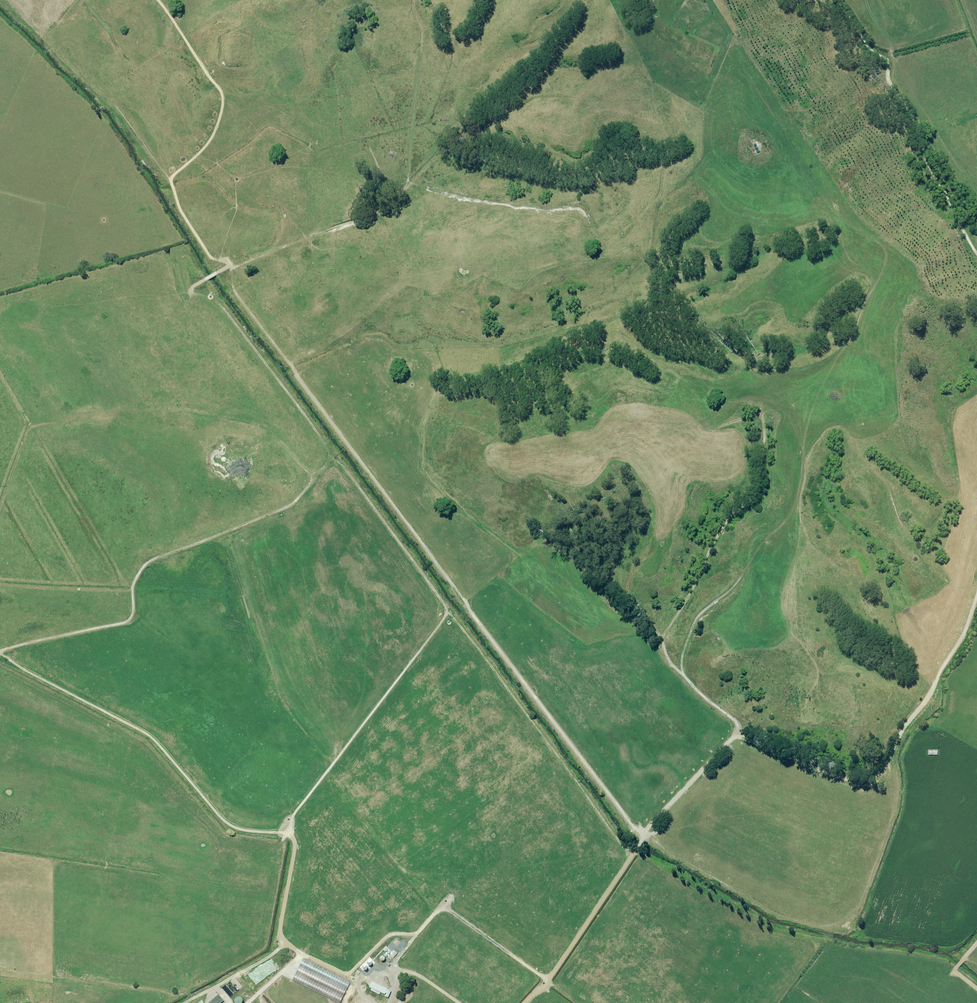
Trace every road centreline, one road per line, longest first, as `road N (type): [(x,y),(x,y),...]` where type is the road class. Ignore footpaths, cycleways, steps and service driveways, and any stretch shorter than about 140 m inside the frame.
road 1 (track): [(644,836),(226,279),(117,109),(63,57)]
road 2 (track): [(630,860),(344,466),(334,462),(307,472),(269,442),(234,459)]
road 3 (track): [(314,474),(293,503),(271,515),(153,559),(135,582),(129,620),(11,648),(10,660)]
road 4 (track): [(334,462),(298,455),(271,429),(166,409),(33,428)]
road 5 (track): [(288,833),(448,614)]
road 6 (track): [(226,279),(234,268),(377,214),(415,181)]
road 7 (track): [(415,181),(443,156),(482,146),(491,122),(532,99),(575,96)]
road 8 (track): [(592,222),(578,207),(545,210),(415,181)]
road 9 (track): [(423,31),(409,176),(415,181)]

